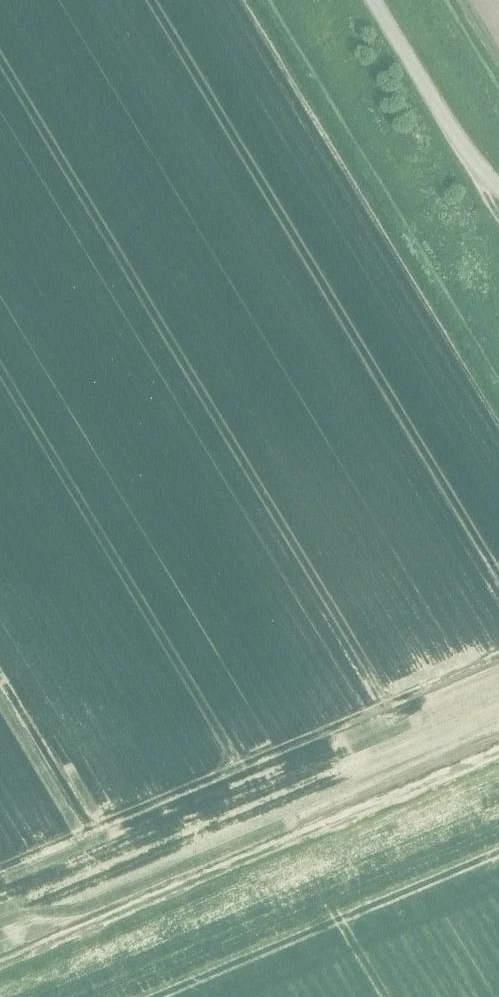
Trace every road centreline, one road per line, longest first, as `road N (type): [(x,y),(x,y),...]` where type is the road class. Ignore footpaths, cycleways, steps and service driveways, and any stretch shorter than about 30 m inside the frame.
road 1 (track): [(498,753),(0,965)]
road 2 (unclassified): [(498,191),(449,127),(375,0)]

